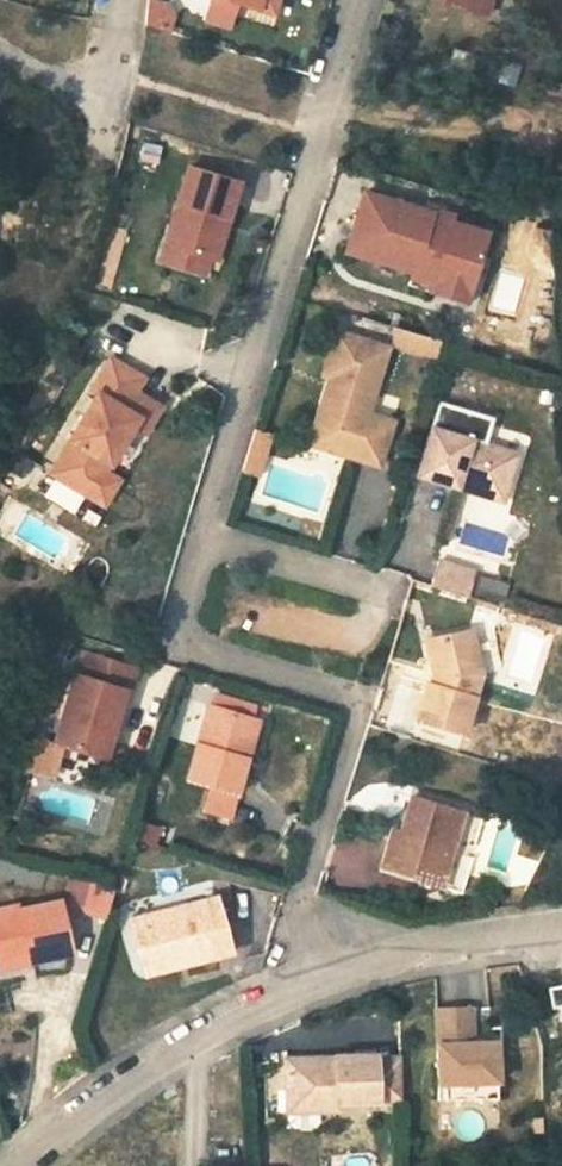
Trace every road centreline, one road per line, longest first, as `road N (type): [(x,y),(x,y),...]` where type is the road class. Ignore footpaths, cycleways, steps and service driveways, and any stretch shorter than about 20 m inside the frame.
road 1 (residential): [(204,534),(174,643),(356,698),(285,923),(286,990)]
road 2 (residential): [(361,0),(204,534)]
road 3 (residential): [(286,990),(99,1091),(4,1165)]
road 4 (residential): [(561,935),(395,958),(286,990)]
road 5 (residential): [(204,534),(385,585)]
road 6 (track): [(111,95),(0,47)]

